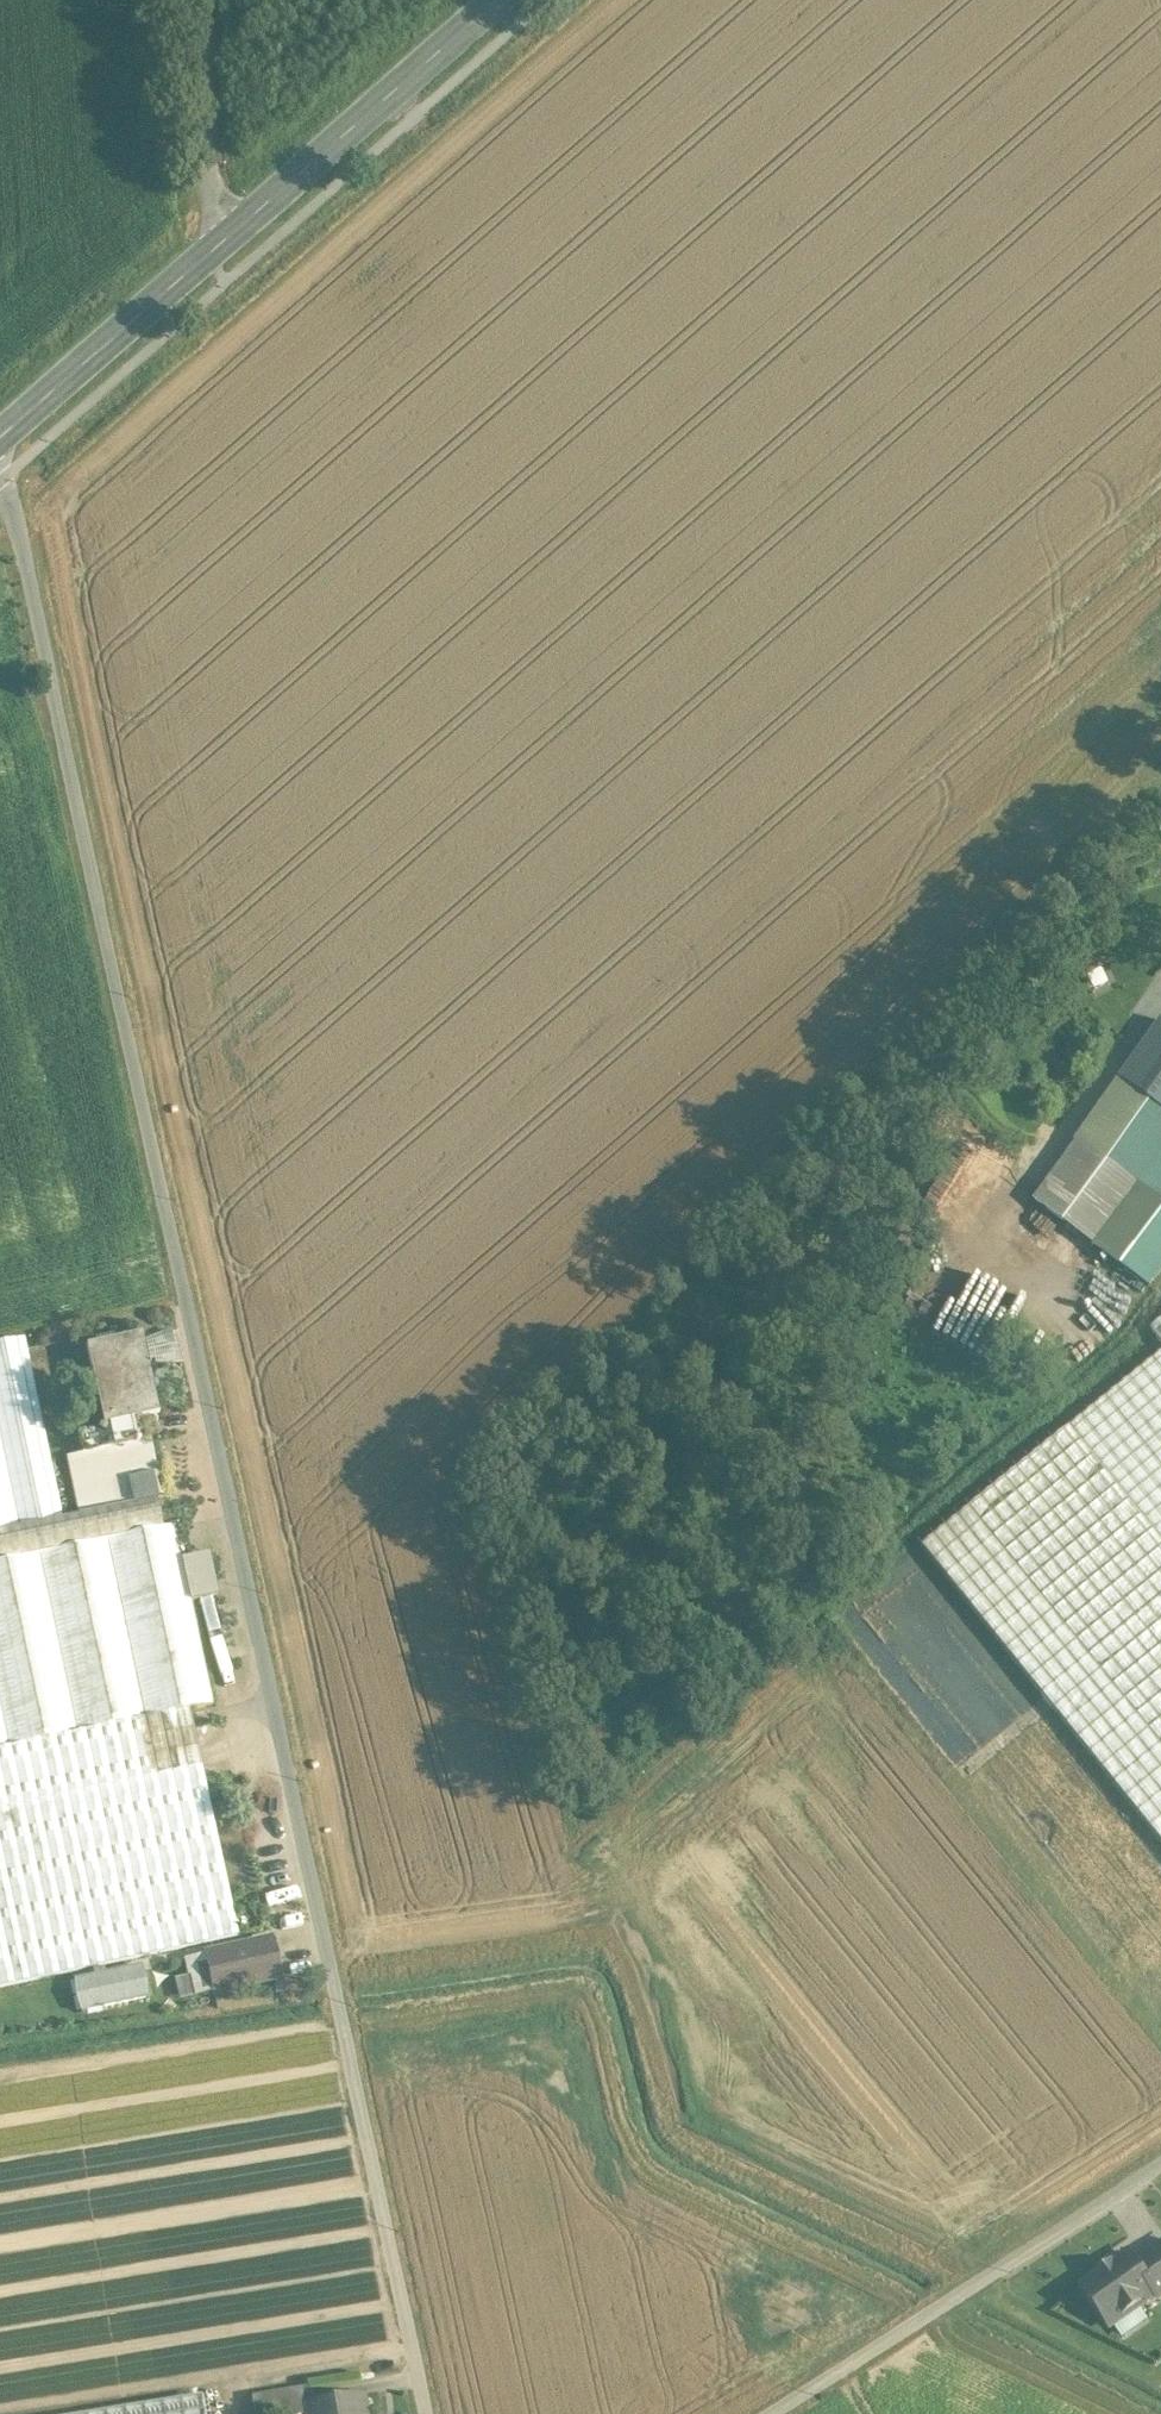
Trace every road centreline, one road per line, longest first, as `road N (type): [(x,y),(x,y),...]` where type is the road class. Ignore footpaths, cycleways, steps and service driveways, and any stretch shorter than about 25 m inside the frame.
road 1 (unclassified): [(0,477),(21,539),(427,2413)]
road 2 (unclassified): [(1160,2161),(770,2413)]
road 3 (secondary): [(227,238),(498,0)]
road 4 (secondary): [(0,437),(227,238)]
road 5 (unclassified): [(190,0),(202,171),(227,238)]

